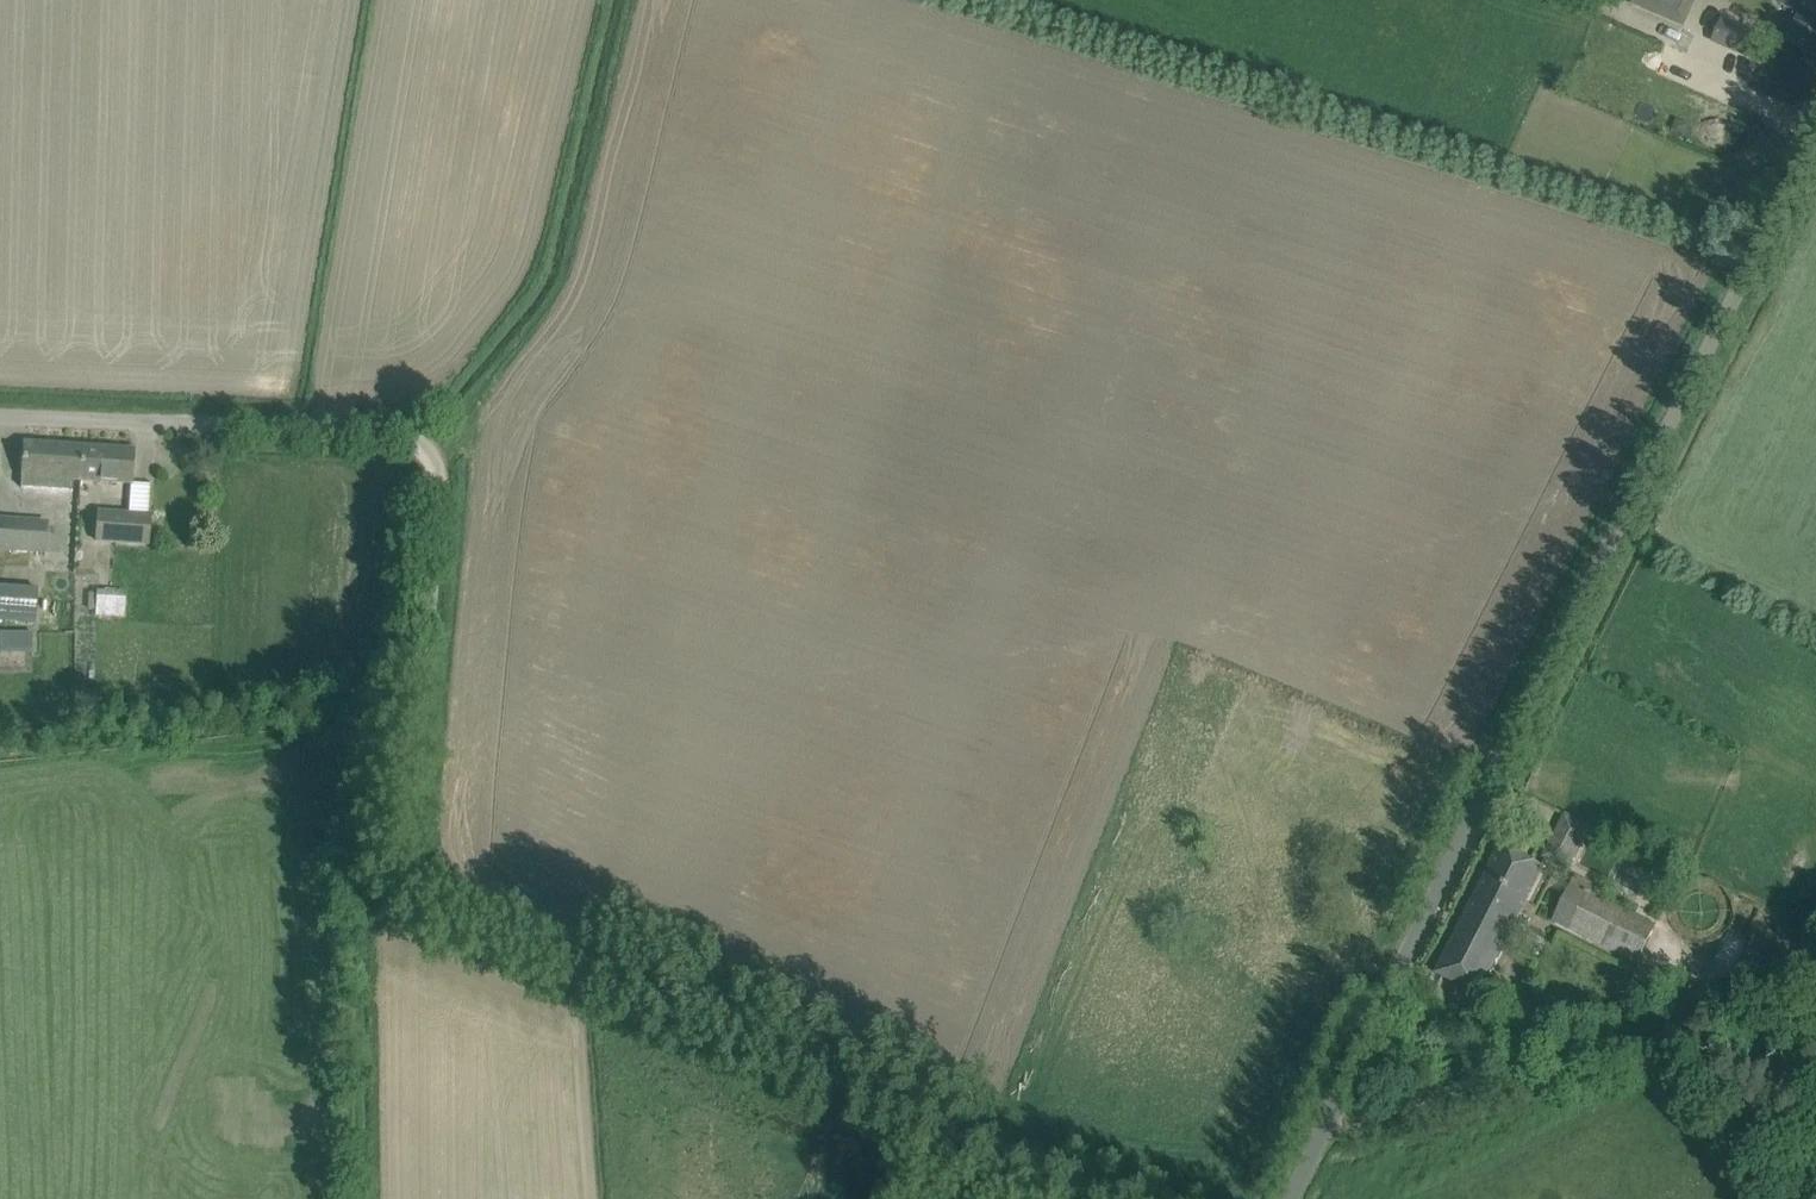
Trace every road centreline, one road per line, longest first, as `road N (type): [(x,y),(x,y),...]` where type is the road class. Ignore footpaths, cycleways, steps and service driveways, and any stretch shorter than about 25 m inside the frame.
road 1 (unclassified): [(1117,1198),(439,908),(416,887),(409,845),(442,493),(425,445),(399,434),(0,421)]
road 2 (unclassified): [(1284,1198),(1815,143)]

